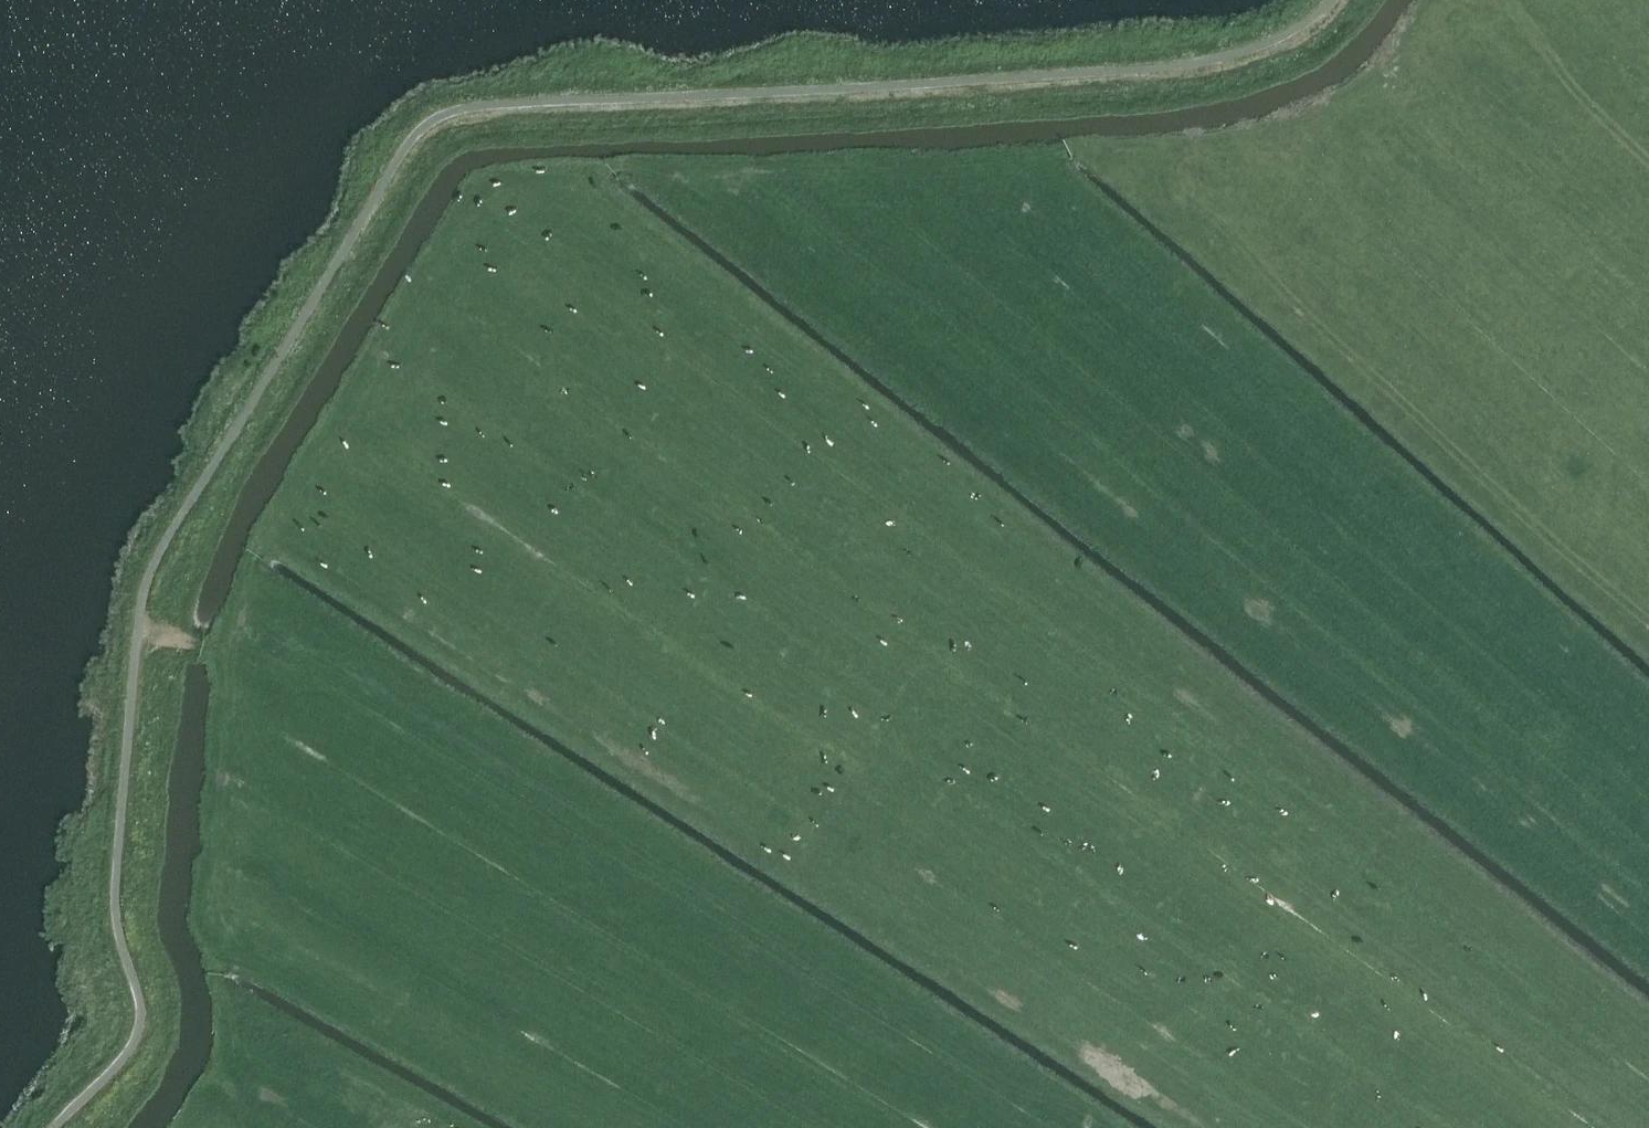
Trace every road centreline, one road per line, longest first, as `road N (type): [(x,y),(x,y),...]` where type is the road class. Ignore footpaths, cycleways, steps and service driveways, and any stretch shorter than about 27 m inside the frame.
road 1 (track): [(424,770),(223,646),(137,633)]

